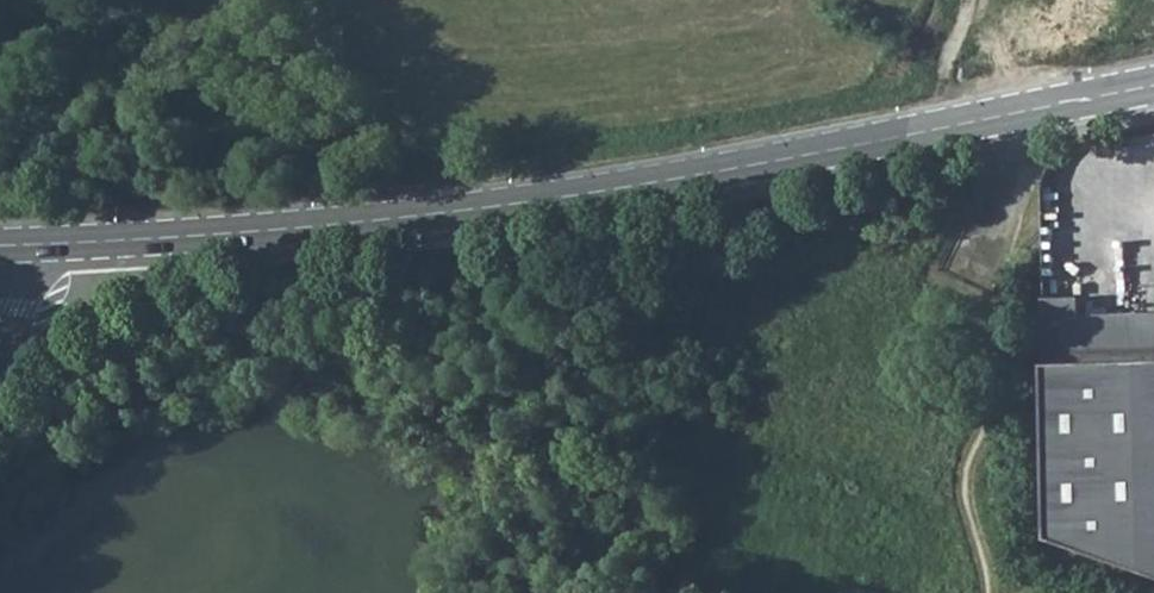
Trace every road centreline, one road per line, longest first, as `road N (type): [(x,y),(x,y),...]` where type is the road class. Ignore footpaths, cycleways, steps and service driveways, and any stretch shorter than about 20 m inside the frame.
road 1 (tertiary): [(1153,85),(949,130),(440,216),(81,242)]
road 2 (residential): [(81,242),(46,312),(0,366)]
road 3 (track): [(949,130),(943,81),(972,0)]

